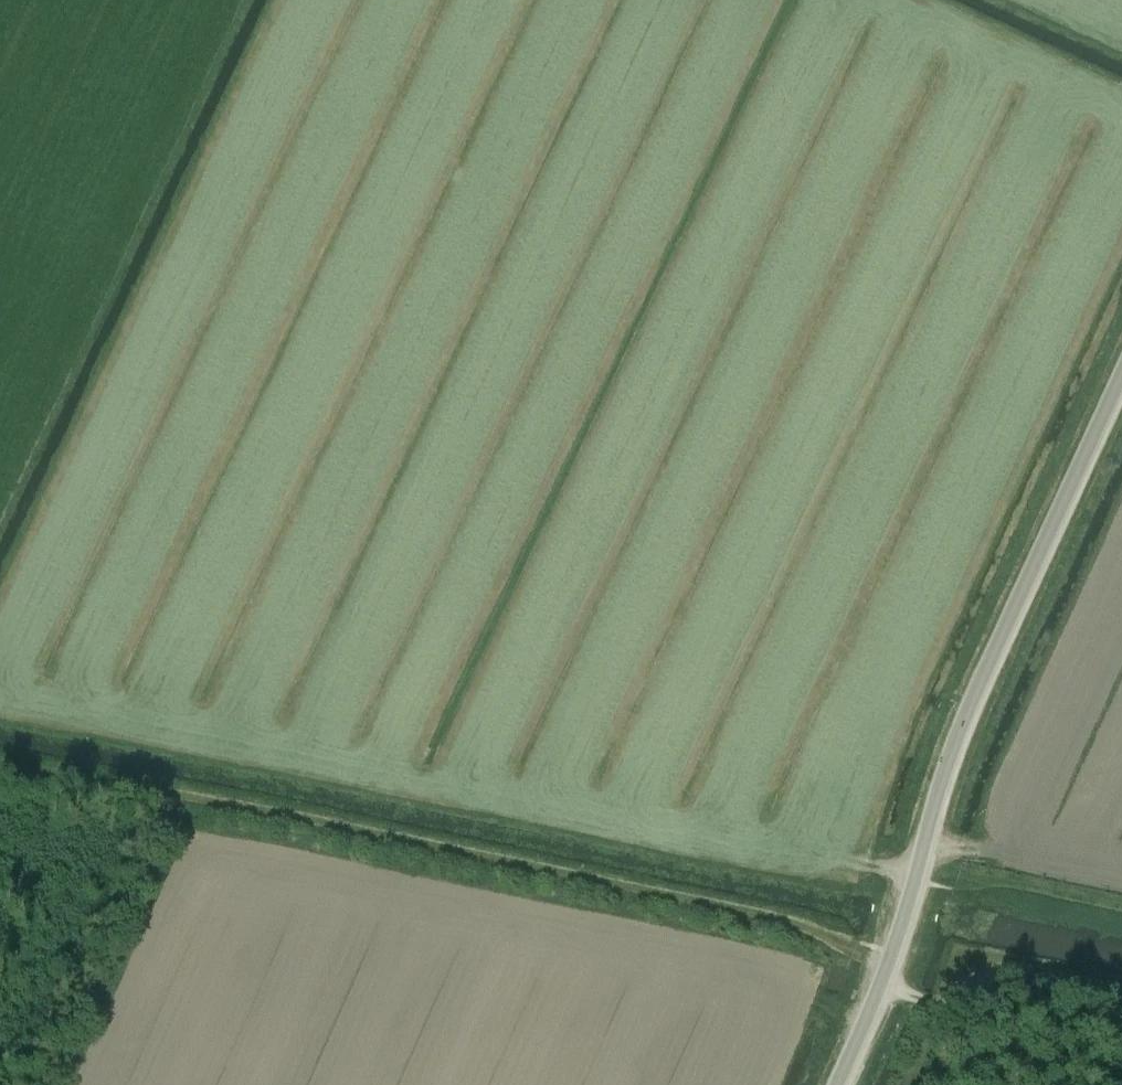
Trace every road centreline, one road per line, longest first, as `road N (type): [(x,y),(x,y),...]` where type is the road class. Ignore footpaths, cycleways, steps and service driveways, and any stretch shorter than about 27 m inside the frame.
road 1 (track): [(888,965),(793,918),(0,765)]
road 2 (unclassified): [(837,1084),(882,986),(967,705),(1121,374)]
road 3 (track): [(1121,986),(959,947),(940,1005),(882,986)]

